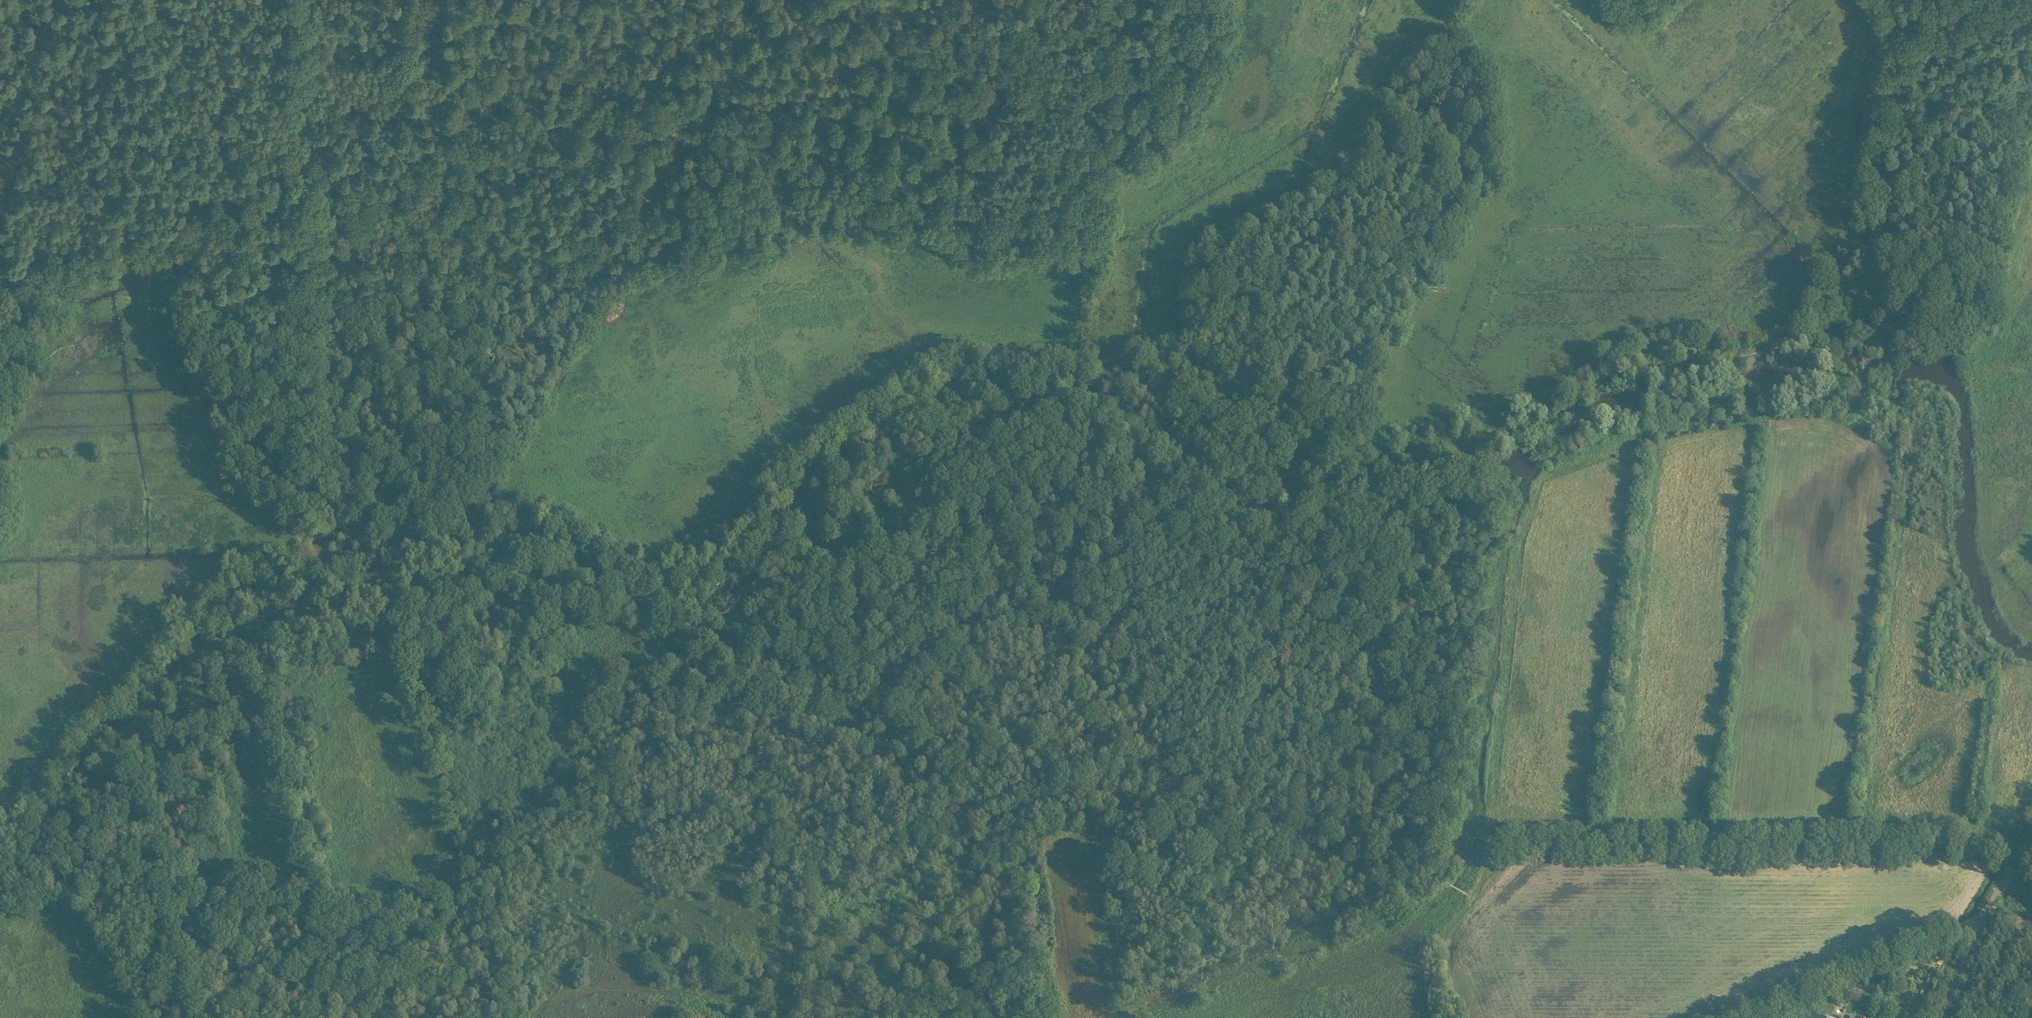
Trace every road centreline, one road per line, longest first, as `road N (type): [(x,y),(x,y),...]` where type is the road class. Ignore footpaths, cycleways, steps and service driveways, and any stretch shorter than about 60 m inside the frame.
road 1 (track): [(2022,857),(1487,849)]
road 2 (unclassified): [(1984,923),(1966,923),(1727,1017)]

